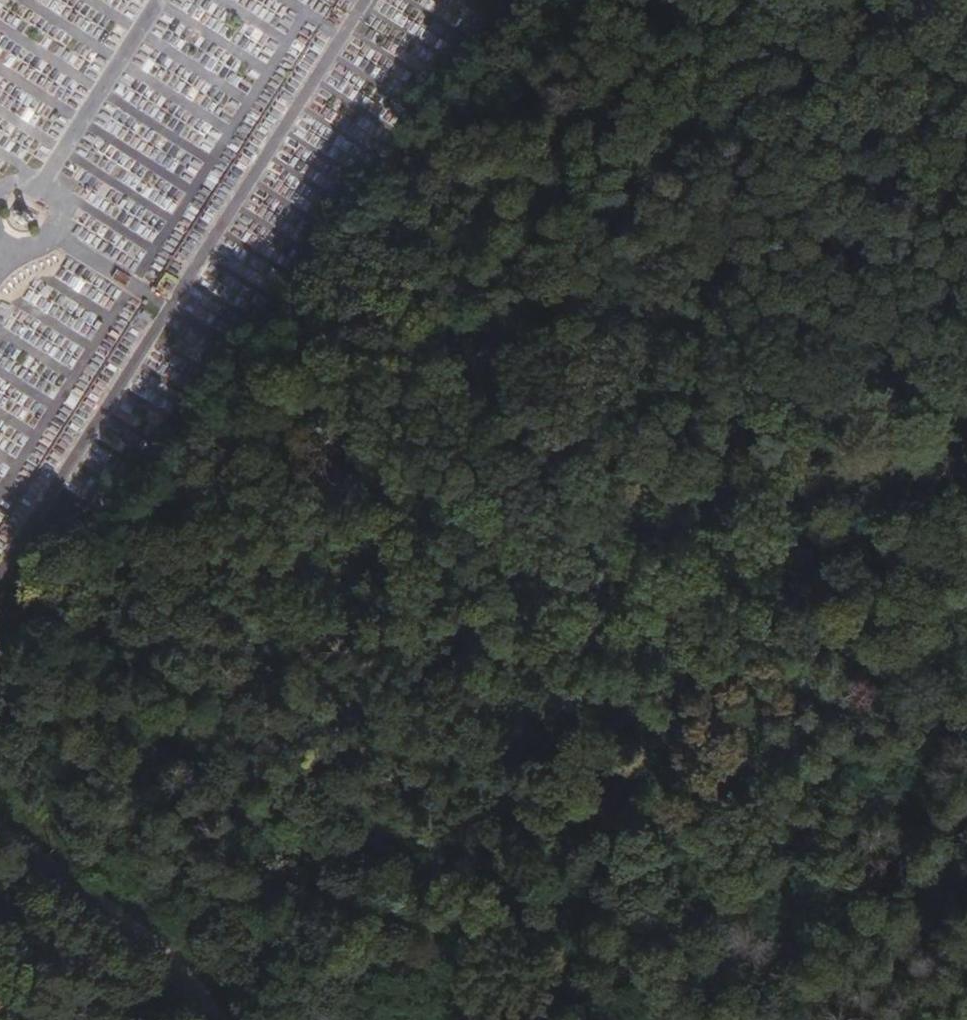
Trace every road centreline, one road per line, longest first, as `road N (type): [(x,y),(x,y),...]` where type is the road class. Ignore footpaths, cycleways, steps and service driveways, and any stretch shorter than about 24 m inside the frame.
road 1 (residential): [(215,1019),(0,830)]

